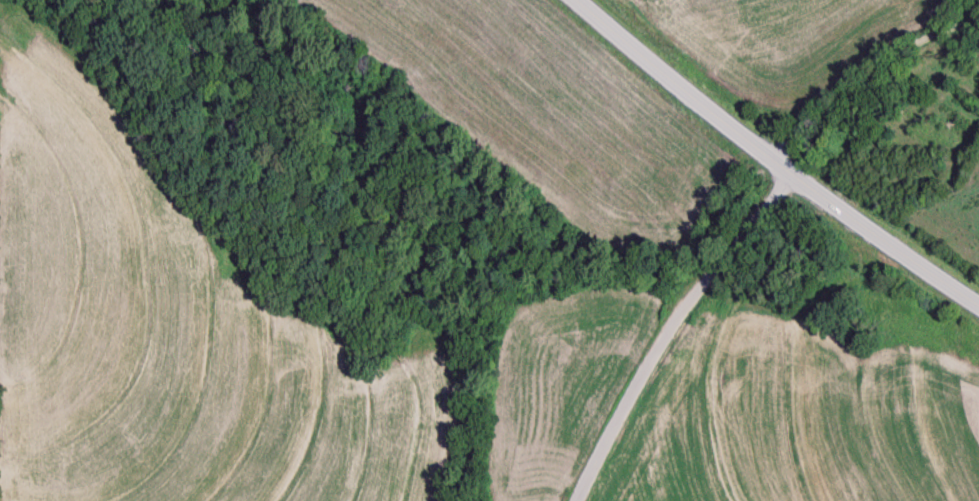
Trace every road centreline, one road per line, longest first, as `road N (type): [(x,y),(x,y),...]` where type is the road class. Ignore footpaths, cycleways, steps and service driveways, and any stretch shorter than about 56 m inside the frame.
road 1 (secondary): [(978,309),(567,0)]
road 2 (residential): [(580,500),(640,379),(694,296),(795,172)]

